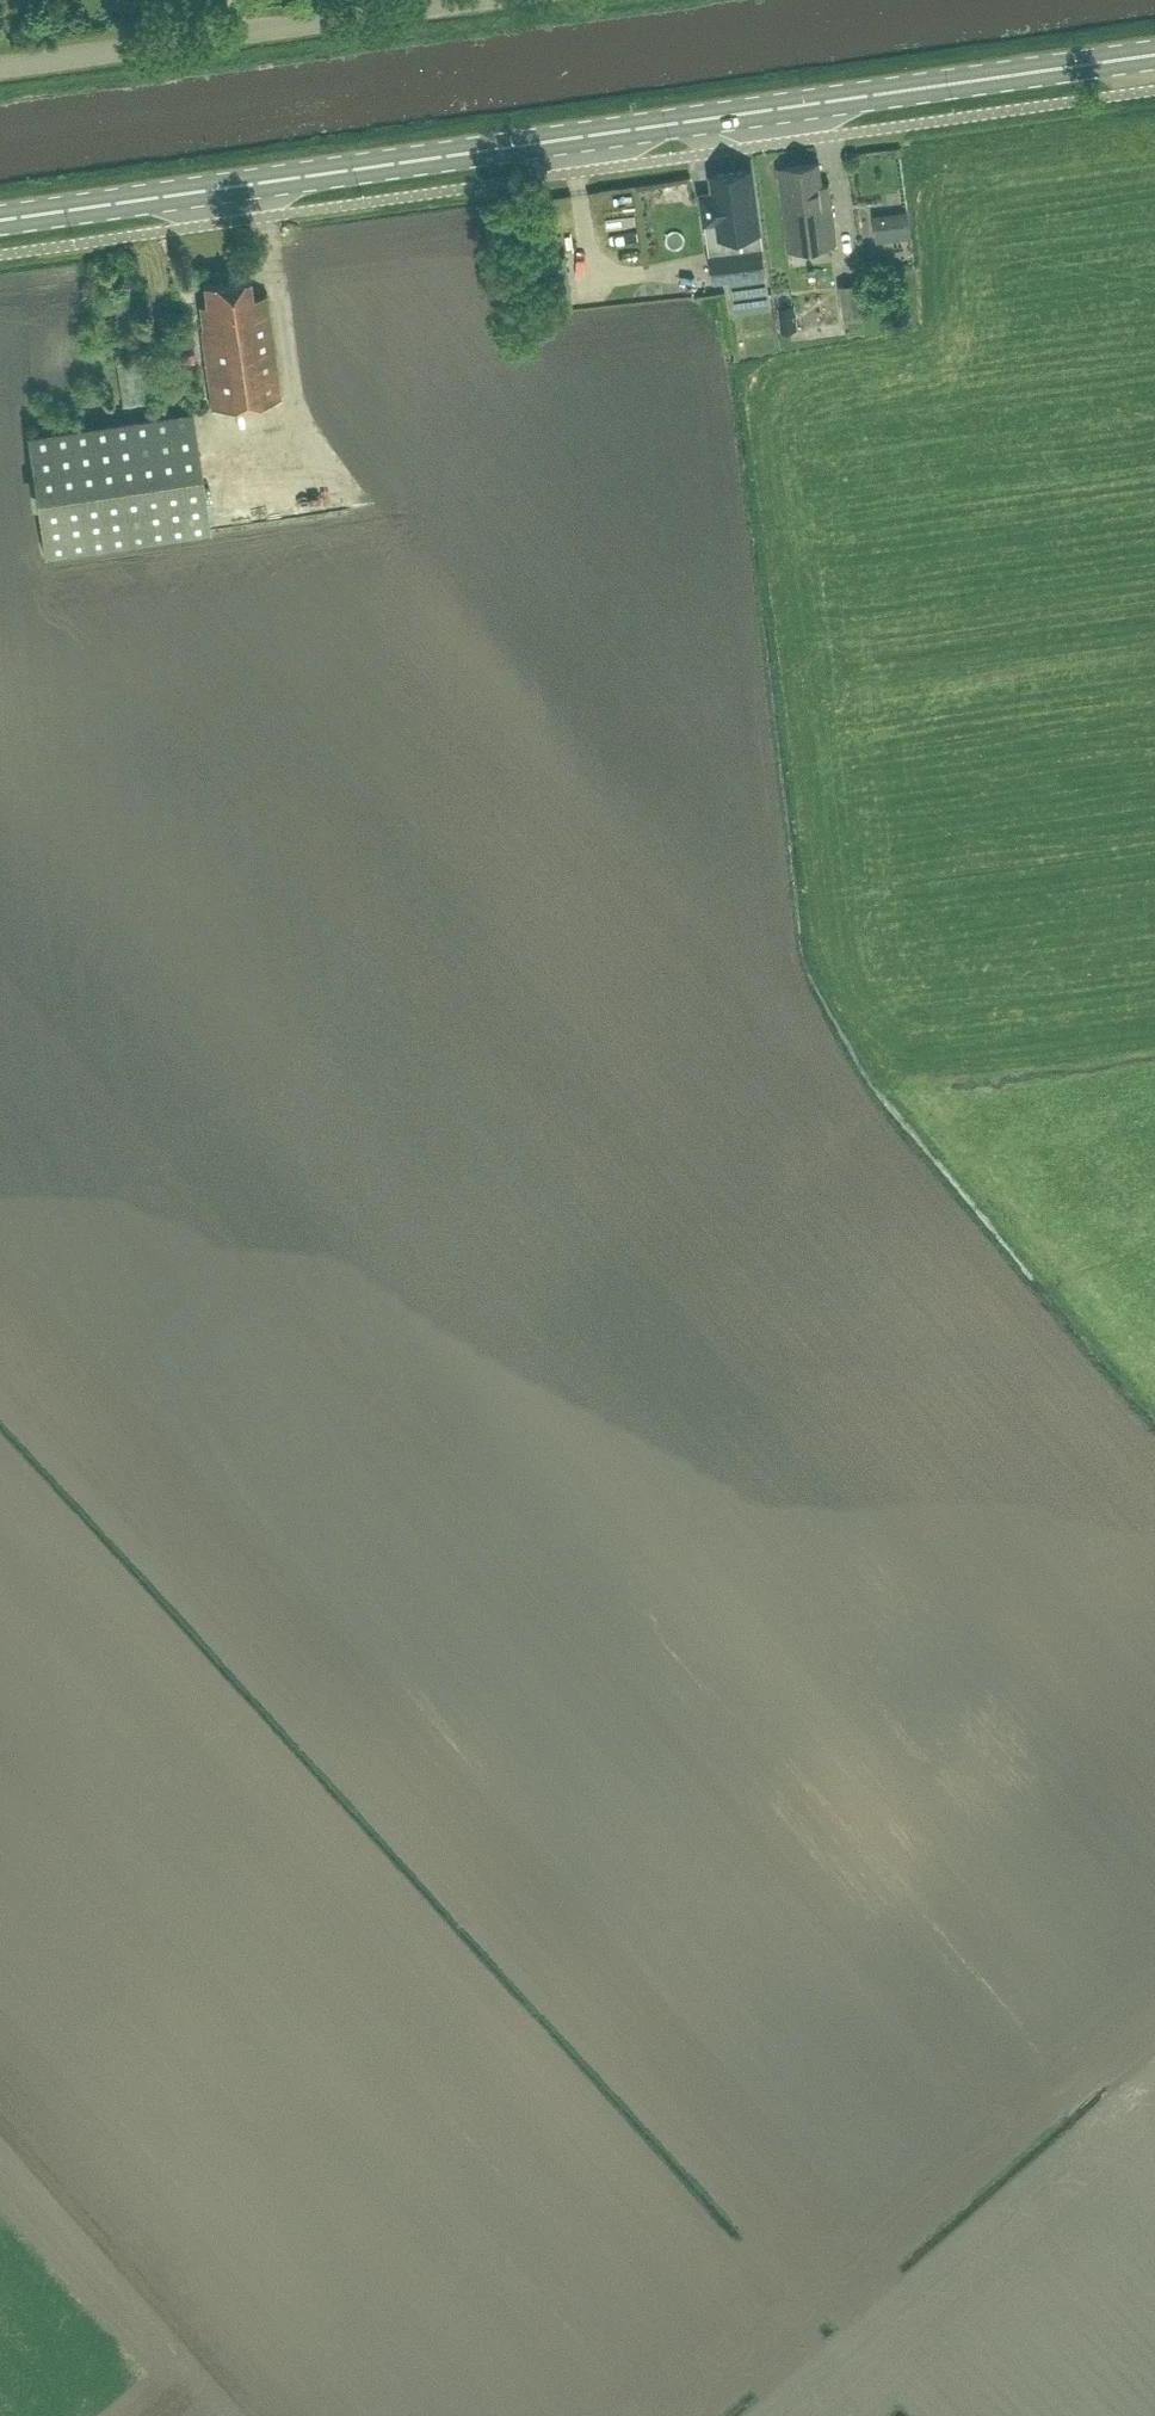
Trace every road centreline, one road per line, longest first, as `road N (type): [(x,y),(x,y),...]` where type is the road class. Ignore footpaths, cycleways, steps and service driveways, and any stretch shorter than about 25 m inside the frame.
road 1 (primary): [(0,219),(1154,55)]
road 2 (unclassified): [(0,64),(444,0)]

